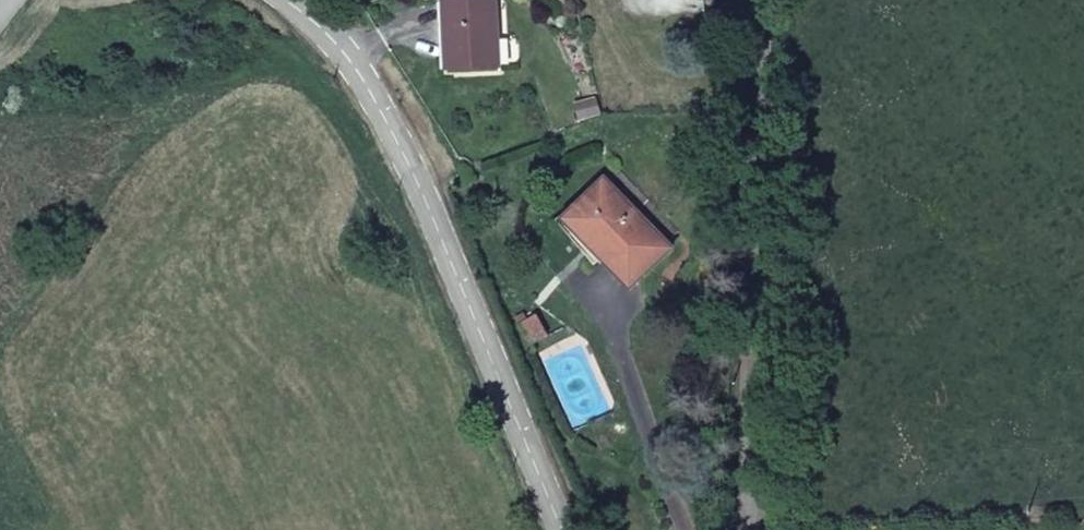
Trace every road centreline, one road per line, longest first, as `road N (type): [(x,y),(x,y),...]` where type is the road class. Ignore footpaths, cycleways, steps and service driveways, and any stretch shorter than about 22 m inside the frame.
road 1 (unclassified): [(564,529),(411,161),(283,0)]
road 2 (unclassified): [(746,529),(749,297),(733,0)]

